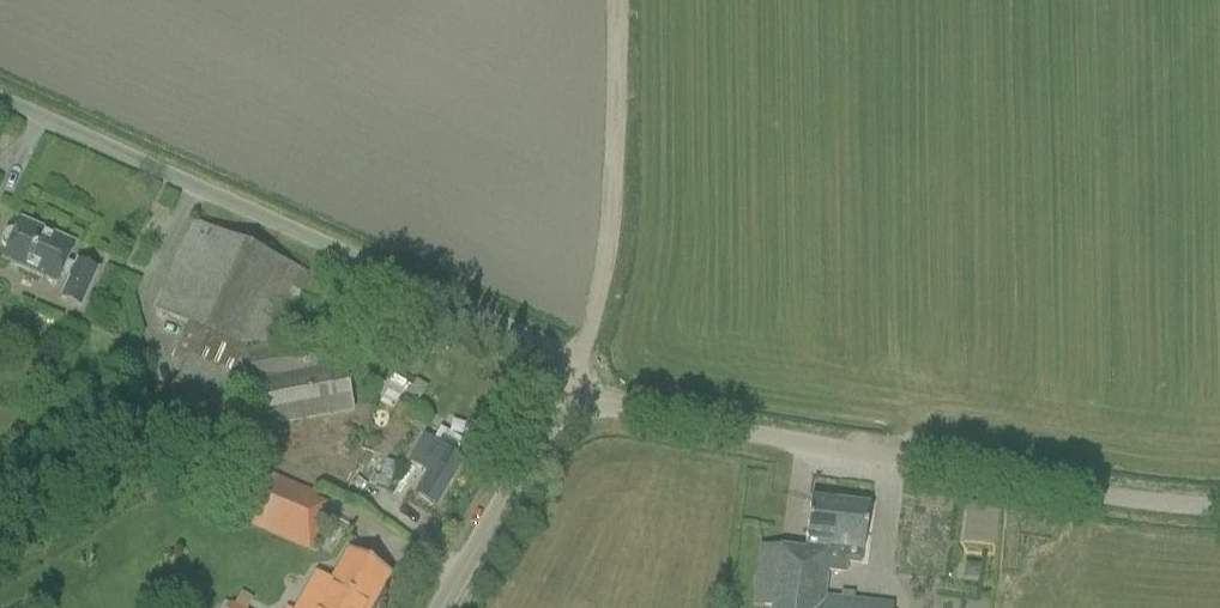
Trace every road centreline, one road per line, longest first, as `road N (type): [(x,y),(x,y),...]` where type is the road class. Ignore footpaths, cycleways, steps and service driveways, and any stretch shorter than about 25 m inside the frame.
road 1 (unclassified): [(574,402),(580,362),(0,99)]
road 2 (unclassified): [(574,402),(1126,500),(1219,507)]
road 3 (track): [(580,362),(613,205),(615,0)]
road 4 (unclassified): [(440,607),(532,450),(574,402)]

